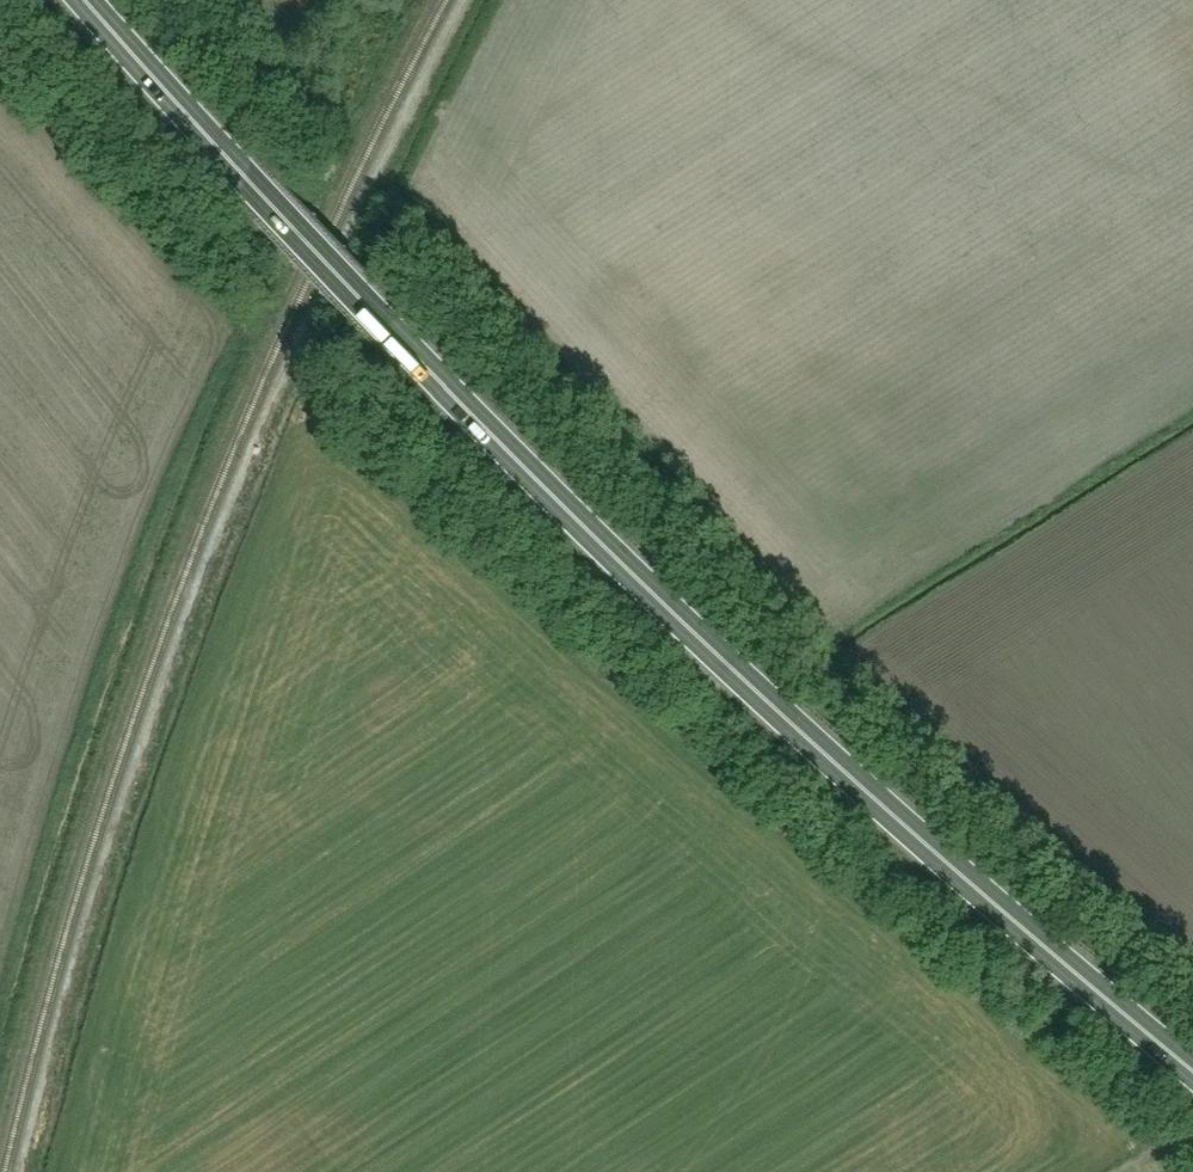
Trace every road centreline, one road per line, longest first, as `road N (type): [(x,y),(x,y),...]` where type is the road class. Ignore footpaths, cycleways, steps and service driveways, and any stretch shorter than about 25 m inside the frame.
road 1 (trunk): [(1192,1072),(662,602),(368,309),(87,0)]

